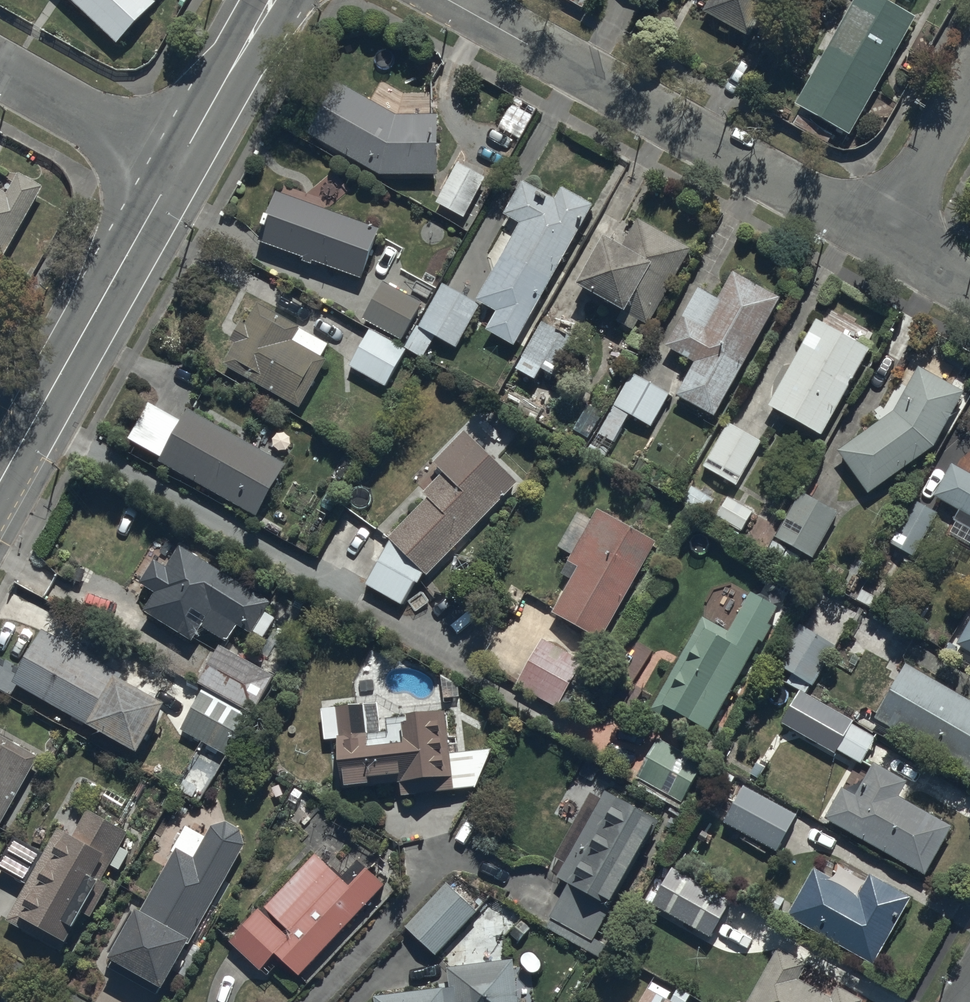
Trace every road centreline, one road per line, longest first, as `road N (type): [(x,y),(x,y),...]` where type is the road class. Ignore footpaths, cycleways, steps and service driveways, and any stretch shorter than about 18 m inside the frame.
road 1 (residential): [(452,0),(882,240)]
road 2 (tertiary): [(172,167),(0,475)]
road 3 (residential): [(172,167),(0,69)]
road 4 (tertiary): [(266,0),(172,167)]
road 5 (residential): [(969,85),(882,240)]

